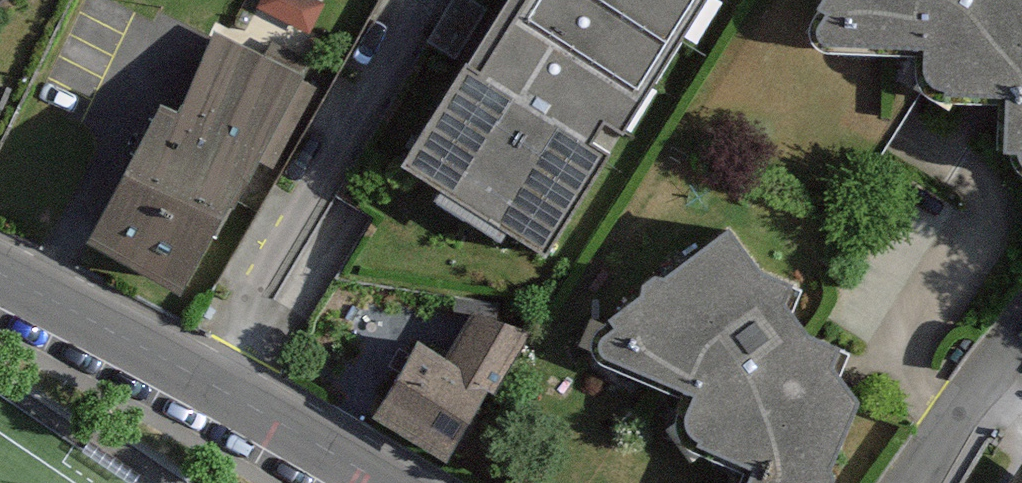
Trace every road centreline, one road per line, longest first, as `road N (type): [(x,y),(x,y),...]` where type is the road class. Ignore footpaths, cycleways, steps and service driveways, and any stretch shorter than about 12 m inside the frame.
road 1 (residential): [(0,276),(210,383),(378,482)]
road 2 (residential): [(928,482),(1021,353)]

